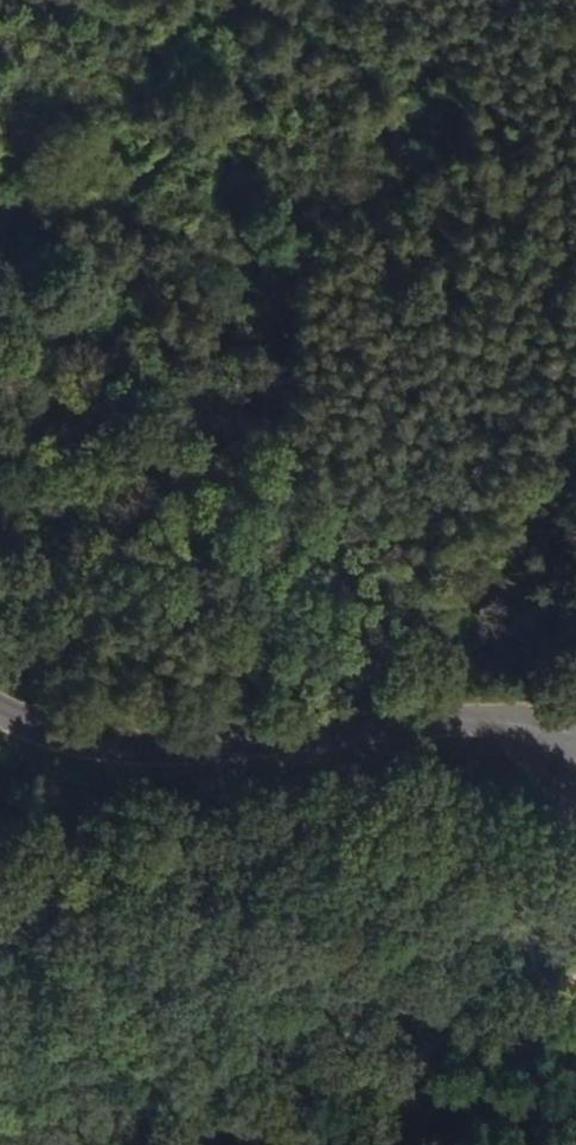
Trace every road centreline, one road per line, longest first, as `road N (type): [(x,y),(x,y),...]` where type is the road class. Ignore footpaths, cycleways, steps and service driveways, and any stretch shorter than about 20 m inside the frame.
road 1 (unclassified): [(0,713),(60,738),(140,743),(428,719),(497,719),(575,733)]
road 2 (track): [(575,990),(394,1073),(282,1144)]

